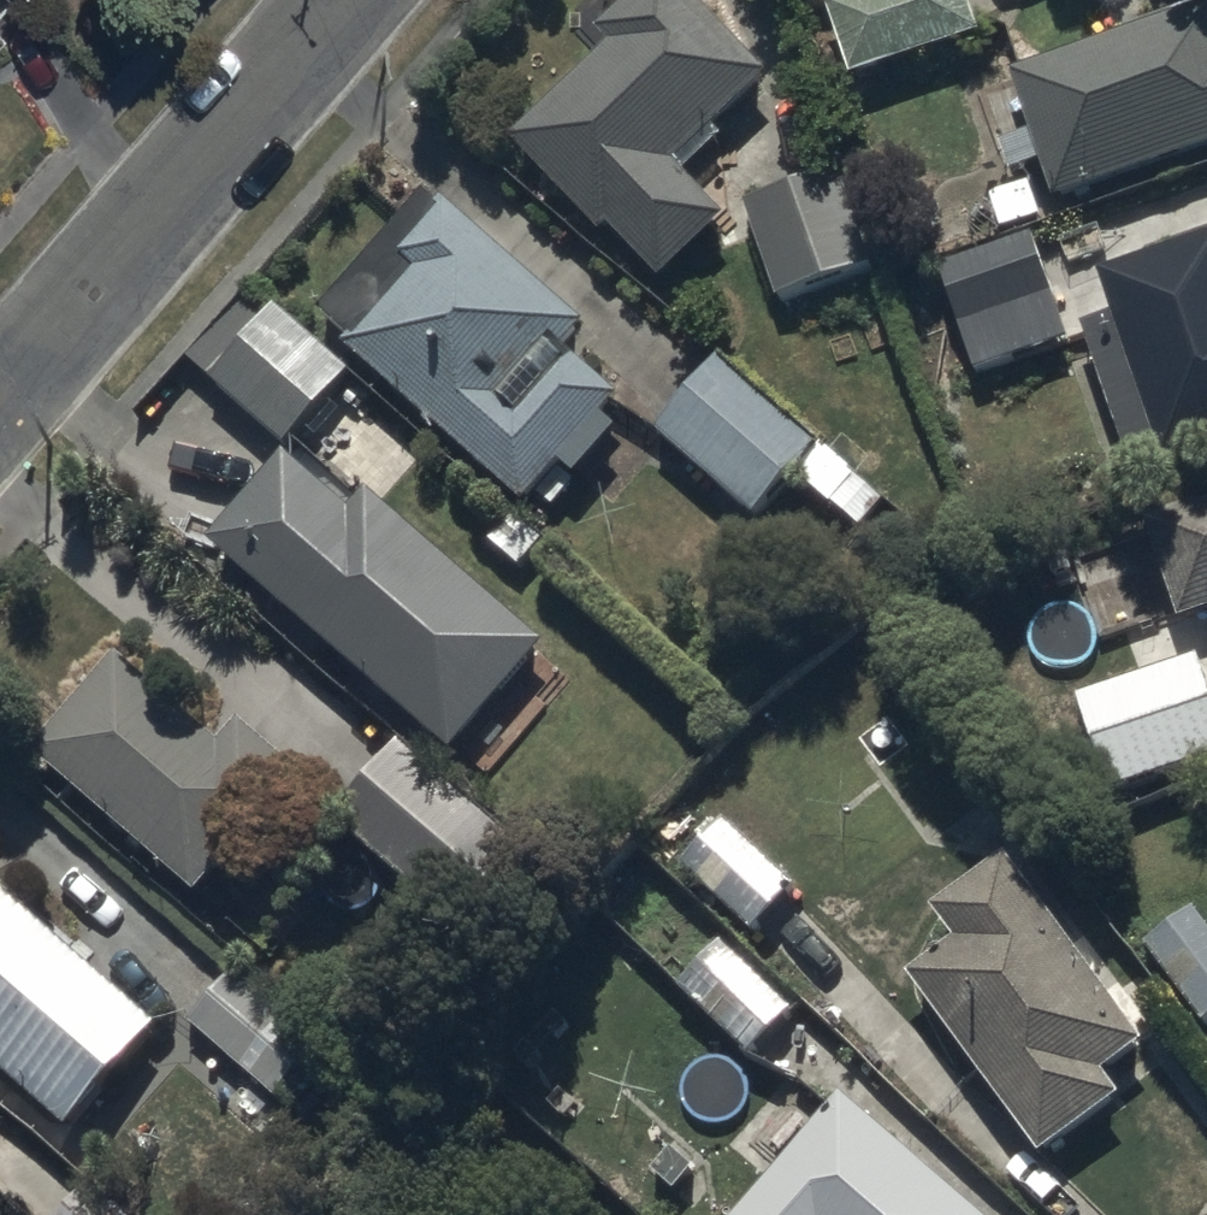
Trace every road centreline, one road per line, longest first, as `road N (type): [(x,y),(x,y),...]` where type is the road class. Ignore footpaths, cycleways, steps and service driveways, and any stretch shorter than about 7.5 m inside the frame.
road 1 (residential): [(0,394),(341,0)]

